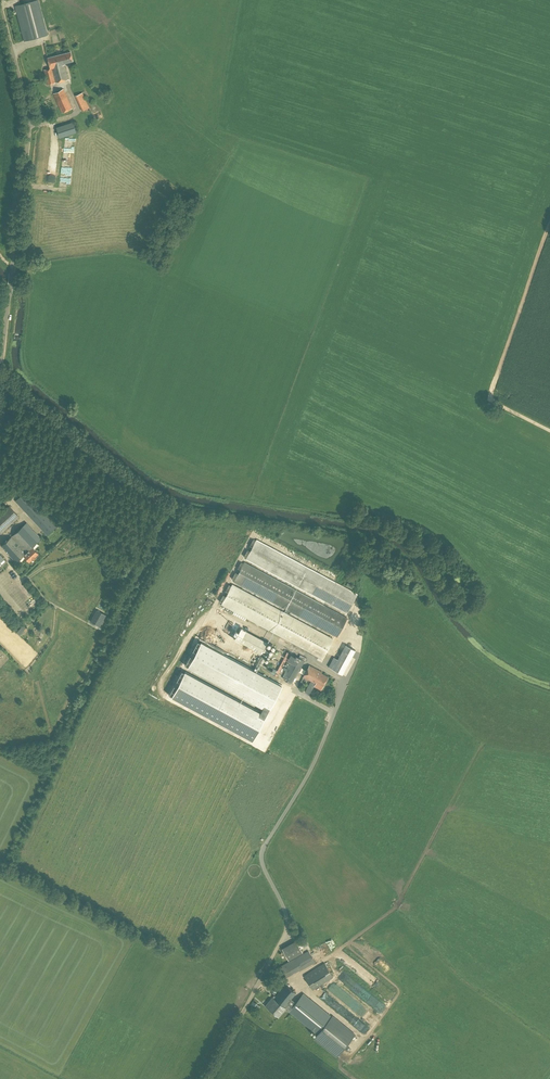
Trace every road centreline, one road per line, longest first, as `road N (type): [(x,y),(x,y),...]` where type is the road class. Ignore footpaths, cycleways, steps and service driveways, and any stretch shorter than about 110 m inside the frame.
road 1 (unclassified): [(206,1078),(280,935),(262,847),(338,701)]
road 2 (unclassified): [(0,370),(28,123),(0,6)]

